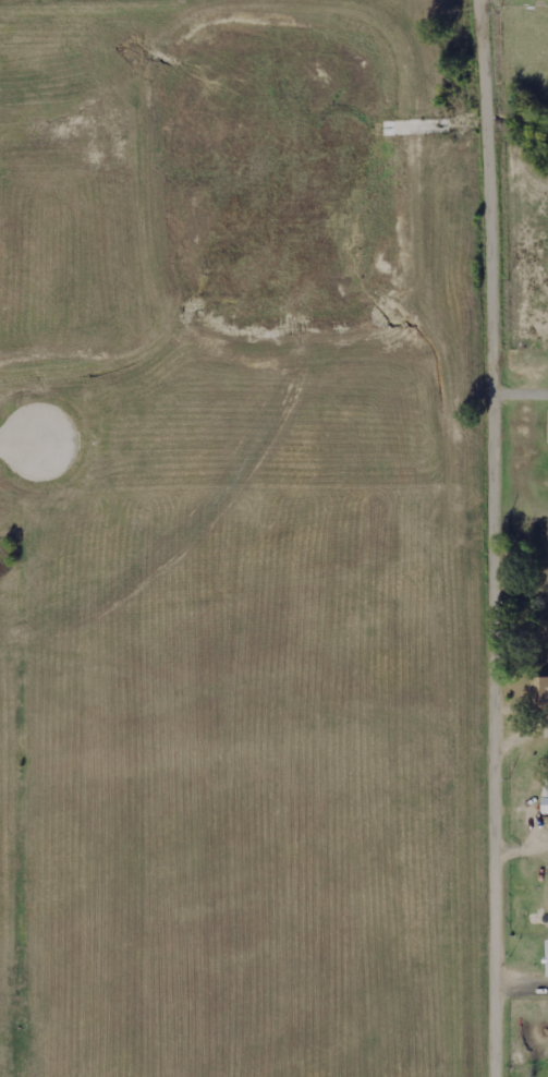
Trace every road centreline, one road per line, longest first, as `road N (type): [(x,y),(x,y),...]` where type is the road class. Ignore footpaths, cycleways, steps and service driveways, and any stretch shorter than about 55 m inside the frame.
road 1 (residential): [(502,1076),(501,421),(487,0)]

